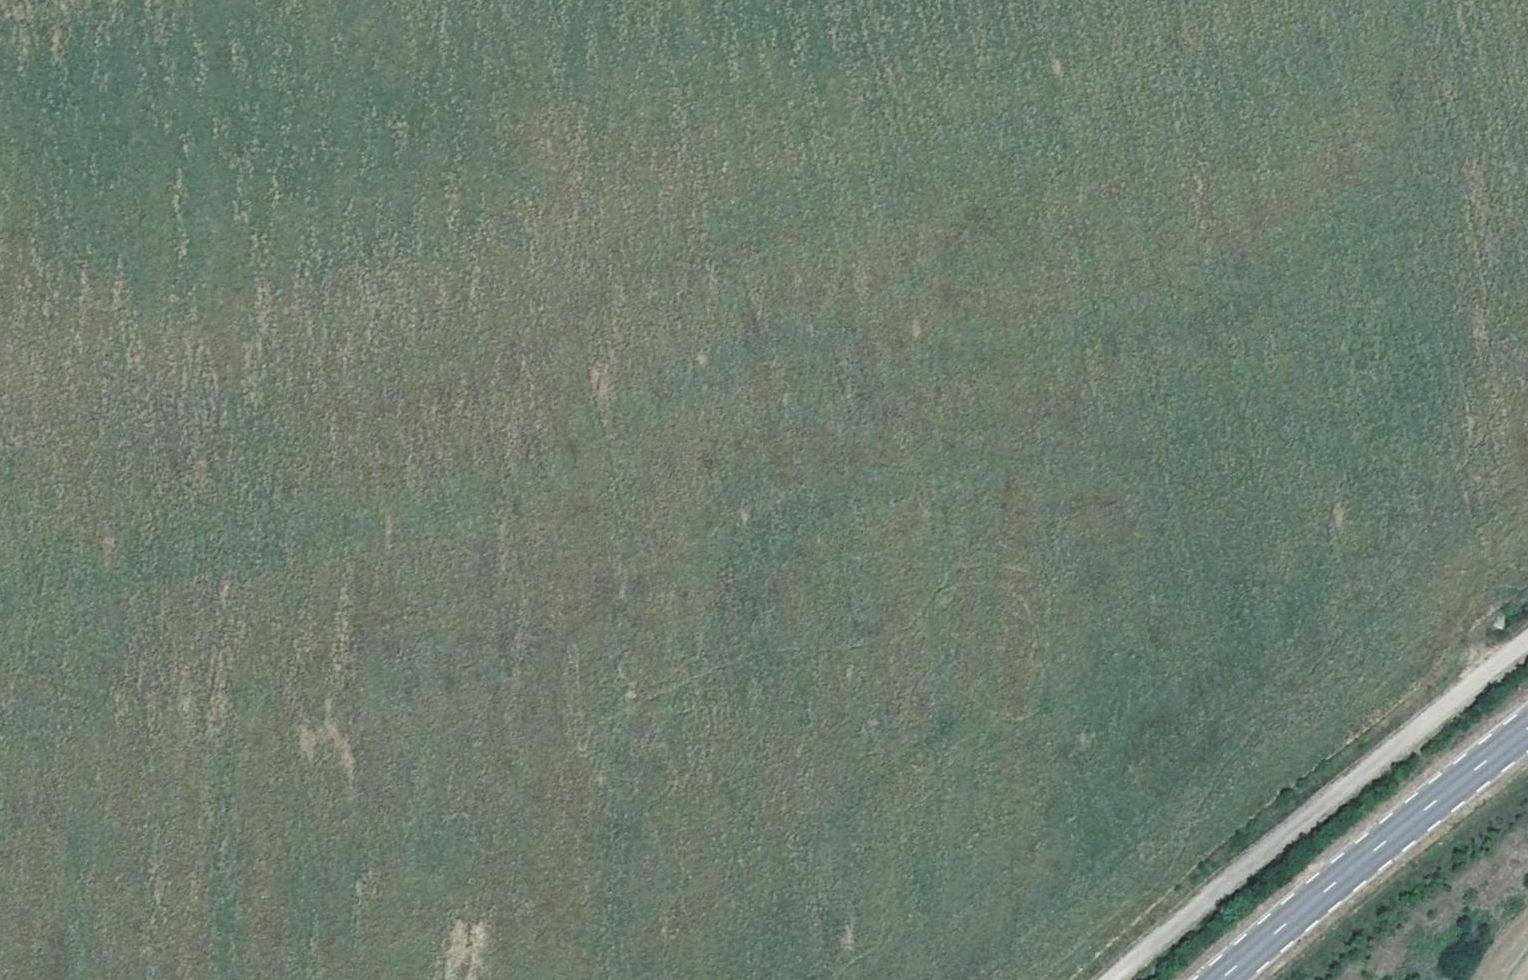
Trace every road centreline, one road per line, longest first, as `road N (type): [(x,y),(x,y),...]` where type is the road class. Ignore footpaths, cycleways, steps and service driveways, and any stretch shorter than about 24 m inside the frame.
road 1 (track): [(1126,979),(1527,650)]
road 2 (primary): [(1232,979),(1527,739)]

